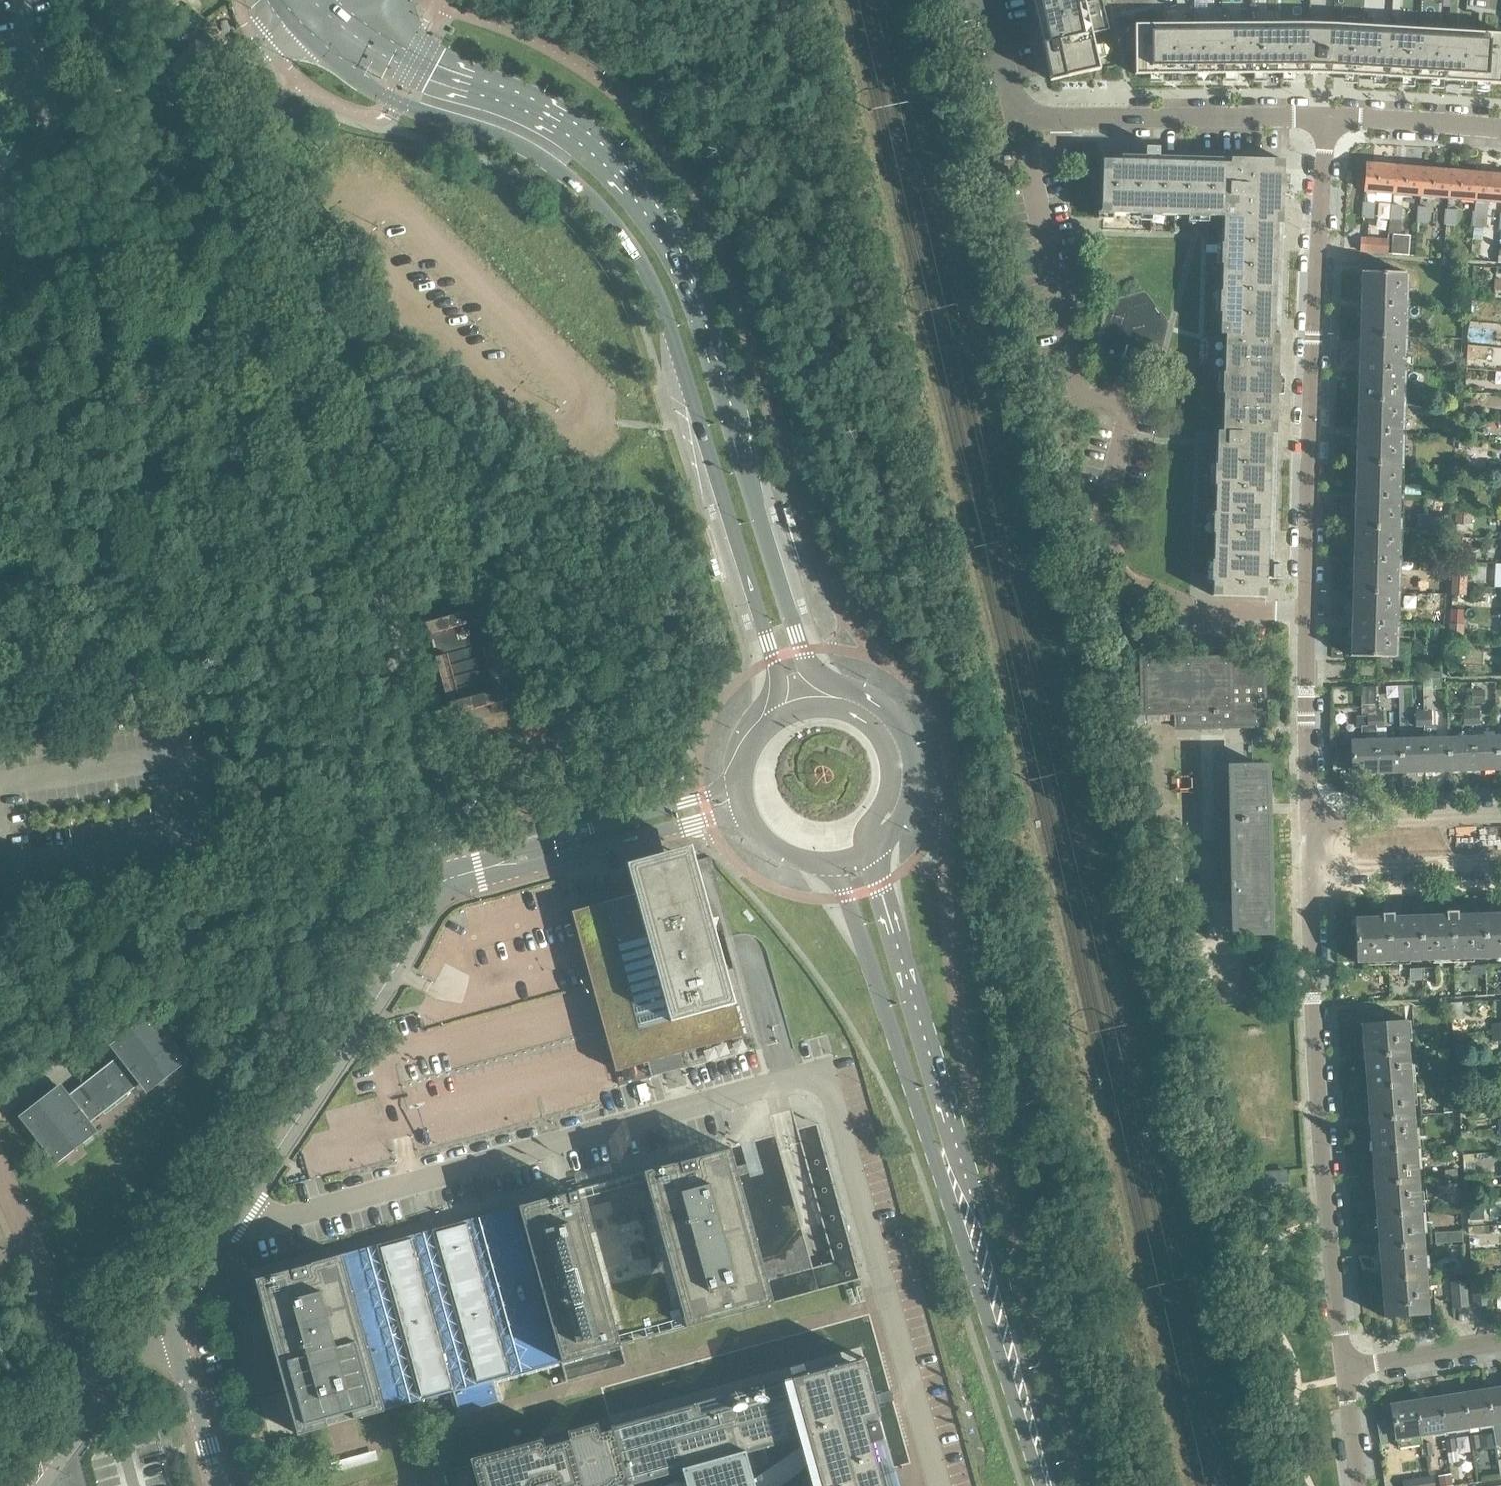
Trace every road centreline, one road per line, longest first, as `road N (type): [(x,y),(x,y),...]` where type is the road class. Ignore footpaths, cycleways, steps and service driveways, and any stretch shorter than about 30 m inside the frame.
road 1 (primary): [(873,853),(911,800),(909,747),(891,716),(822,676),(803,650),(684,259),(652,204),(610,155),(560,117),(411,64),(345,17)]
road 2 (primary): [(294,25),(391,99),(543,157),(622,229),(653,274),(704,429),(775,658),(778,716)]
road 3 (unclassified): [(490,1164),(830,1071),(943,1485)]
road 4 (residential): [(1309,820),(1306,633),(1327,116)]
road 5 (unclassified): [(449,878),(362,540),(305,415),(211,292)]
road 6 (residential): [(1346,1367),(1321,1130),(1311,874)]
road 7 (primary): [(958,1189),(873,853)]
road 8 (primary): [(835,867),(927,1140),(958,1189)]
road 9 (residential): [(1013,115),(1327,116)]
road 10 (primary): [(1050,1485),(958,1189)]
road 11 (unclassified): [(744,782),(525,847),(479,870)]
road 12 (unclassified): [(479,870),(532,865),(749,811)]
road 13 (unclassified): [(240,1199),(275,1223),(490,1164)]
road 14 (unclassified): [(0,1174),(97,1399)]
road 15 (primary): [(873,853),(874,822),(892,785),(883,741),(841,708),(811,706),(778,716)]
road 16 (unclassified): [(369,1019),(240,1199)]
road 17 (residential): [(1500,814),(1309,820)]
road 18 (residential): [(1311,874),(1500,870)]
road 19 (unclassified): [(221,1485),(170,1304)]
road 20 (residential): [(0,320),(126,187)]
road 21 (residential): [(162,149),(247,60),(294,25)]
road 22 (residential): [(1327,116),(1500,129)]
road 23 (unclassified): [(89,0),(120,95),(162,149)]
road 24 (unclassified): [(449,878),(369,1019)]
road 25 (unclassified): [(1500,1345),(1346,1367)]
road 26 (residential): [(211,292),(126,187)]
road 27 (residential): [(240,1199),(170,1304)]
road 28 (unclassified): [(97,1399),(170,1304)]
road 29 (residential): [(1362,1485),(1346,1367)]

